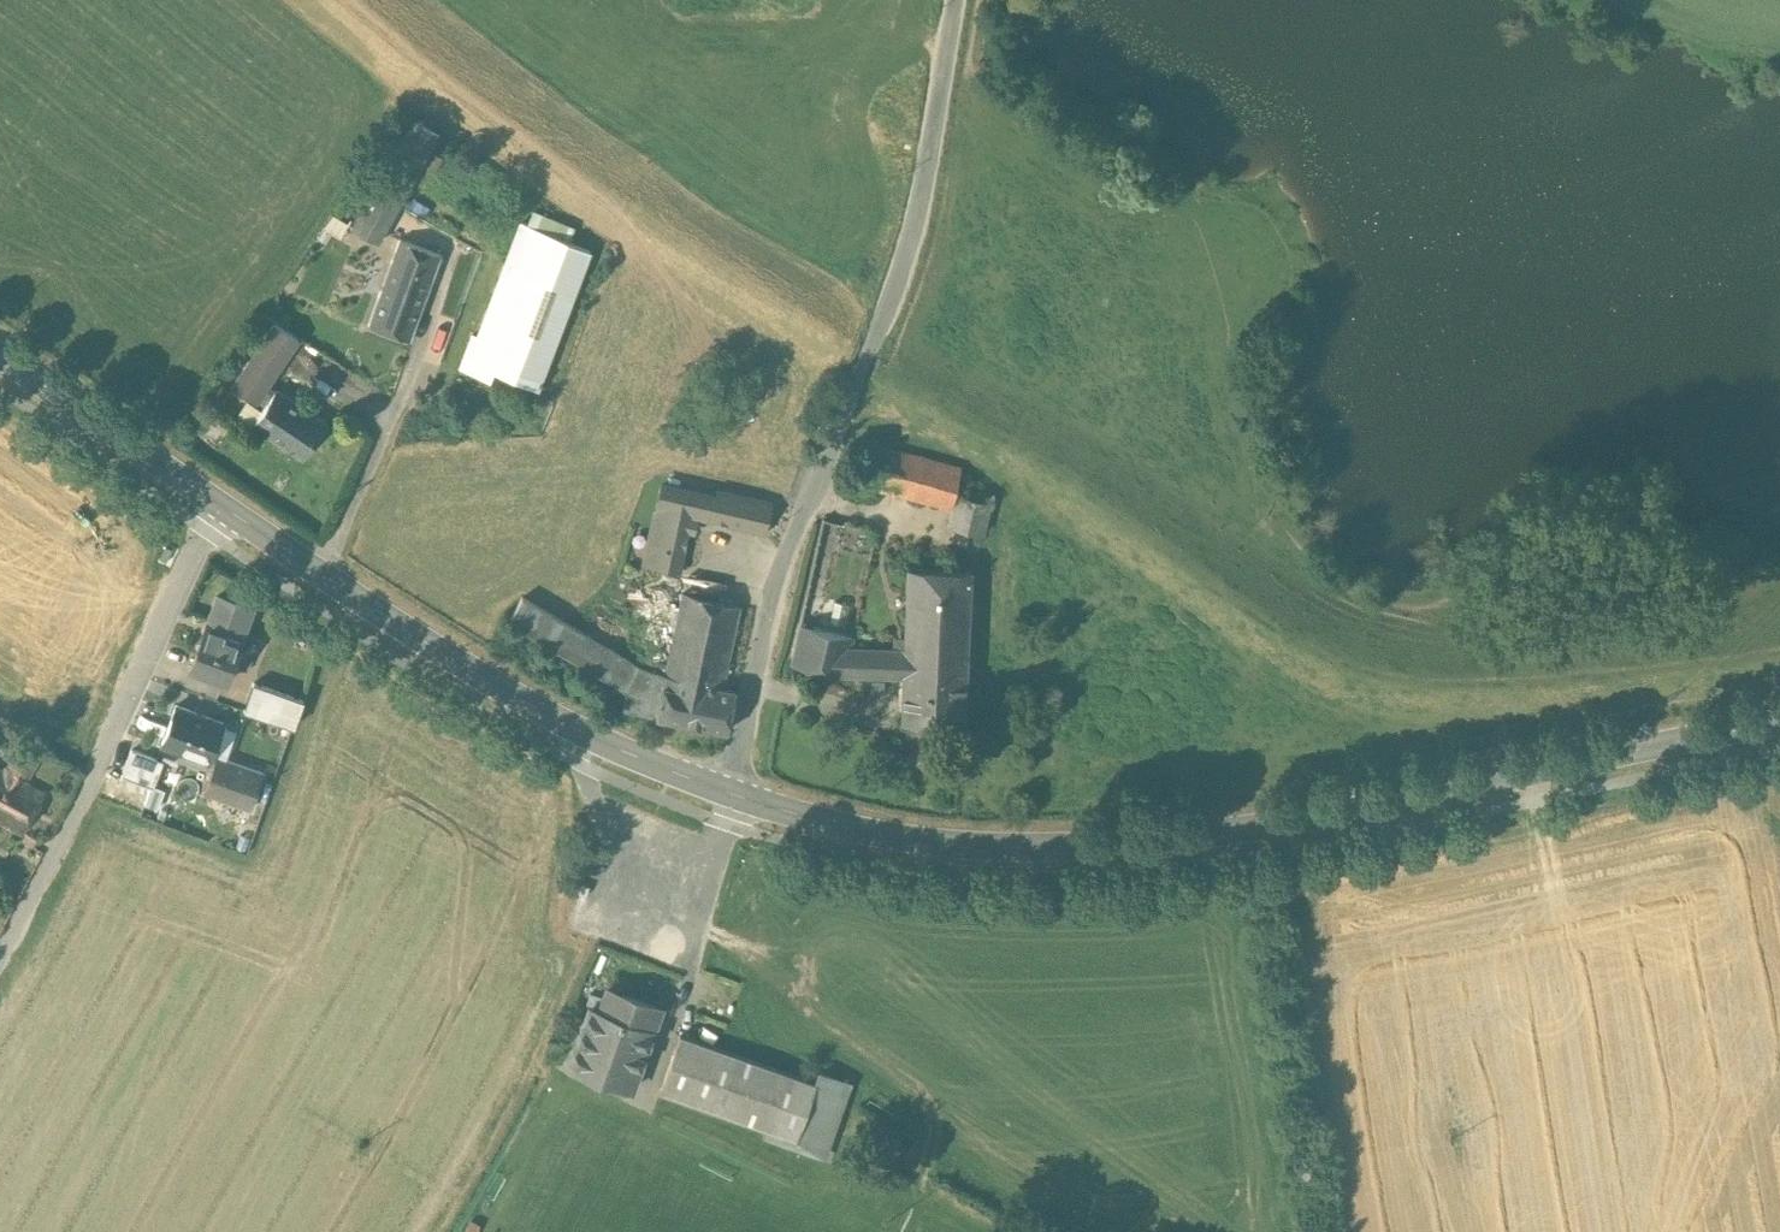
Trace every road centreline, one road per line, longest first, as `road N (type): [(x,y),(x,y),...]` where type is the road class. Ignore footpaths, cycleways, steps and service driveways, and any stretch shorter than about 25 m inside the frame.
road 1 (tertiary): [(731,795),(941,845),(1118,837),(1320,808),(1779,717)]
road 2 (tertiary): [(0,349),(489,678),(631,754),(731,795)]
road 3 (unclassified): [(963,0),(931,194),(788,559),(731,795)]
road 4 (track): [(0,960),(45,888),(206,532)]

